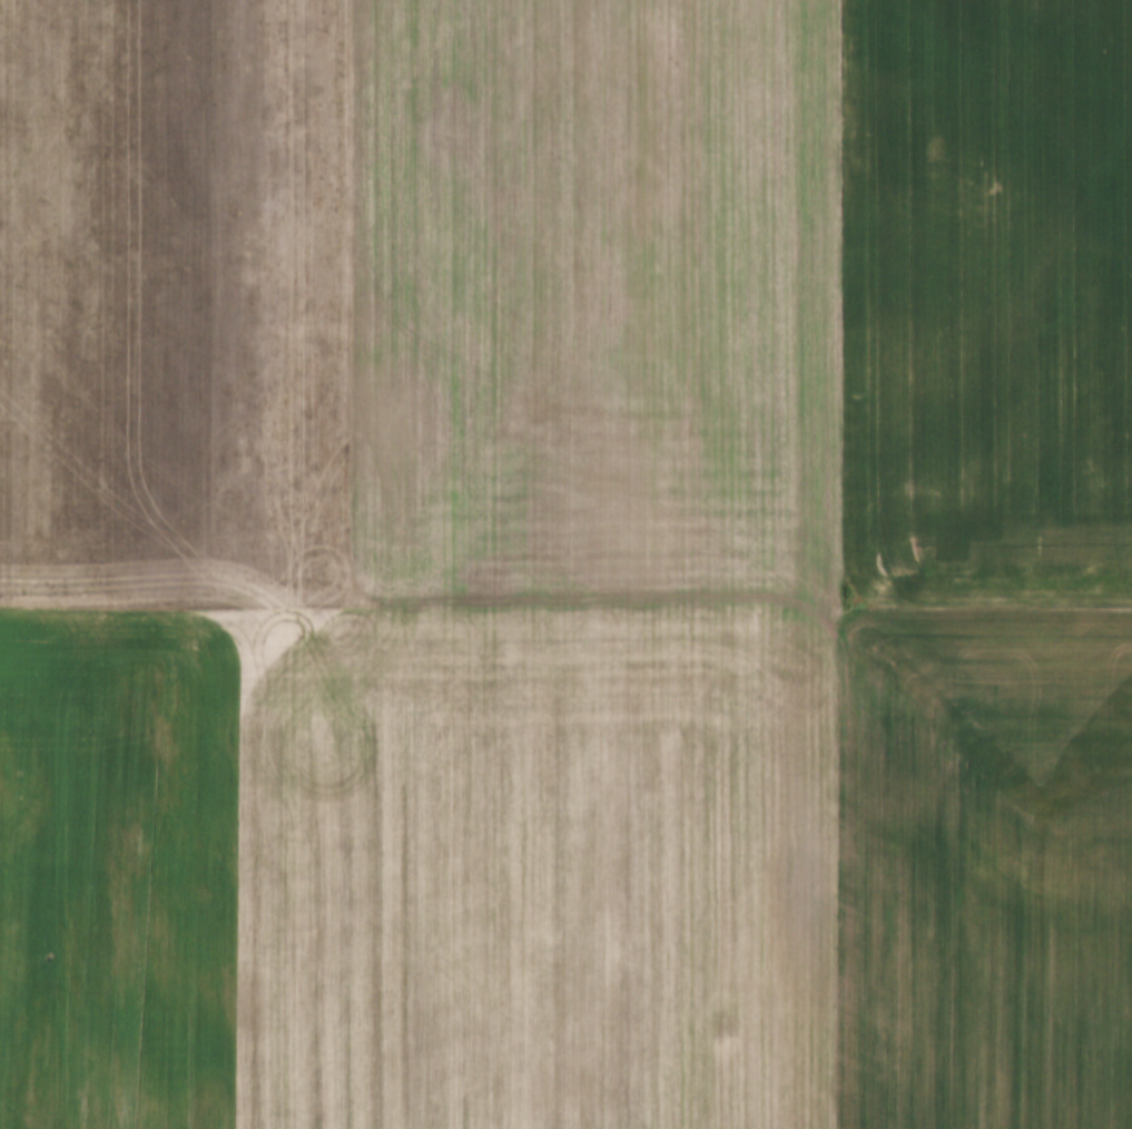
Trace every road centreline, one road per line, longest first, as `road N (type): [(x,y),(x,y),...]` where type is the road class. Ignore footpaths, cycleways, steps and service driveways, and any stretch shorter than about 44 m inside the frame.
road 1 (track): [(855,1128),(849,620),(819,605),(716,600)]
road 2 (track): [(1131,585),(873,592),(835,608)]

